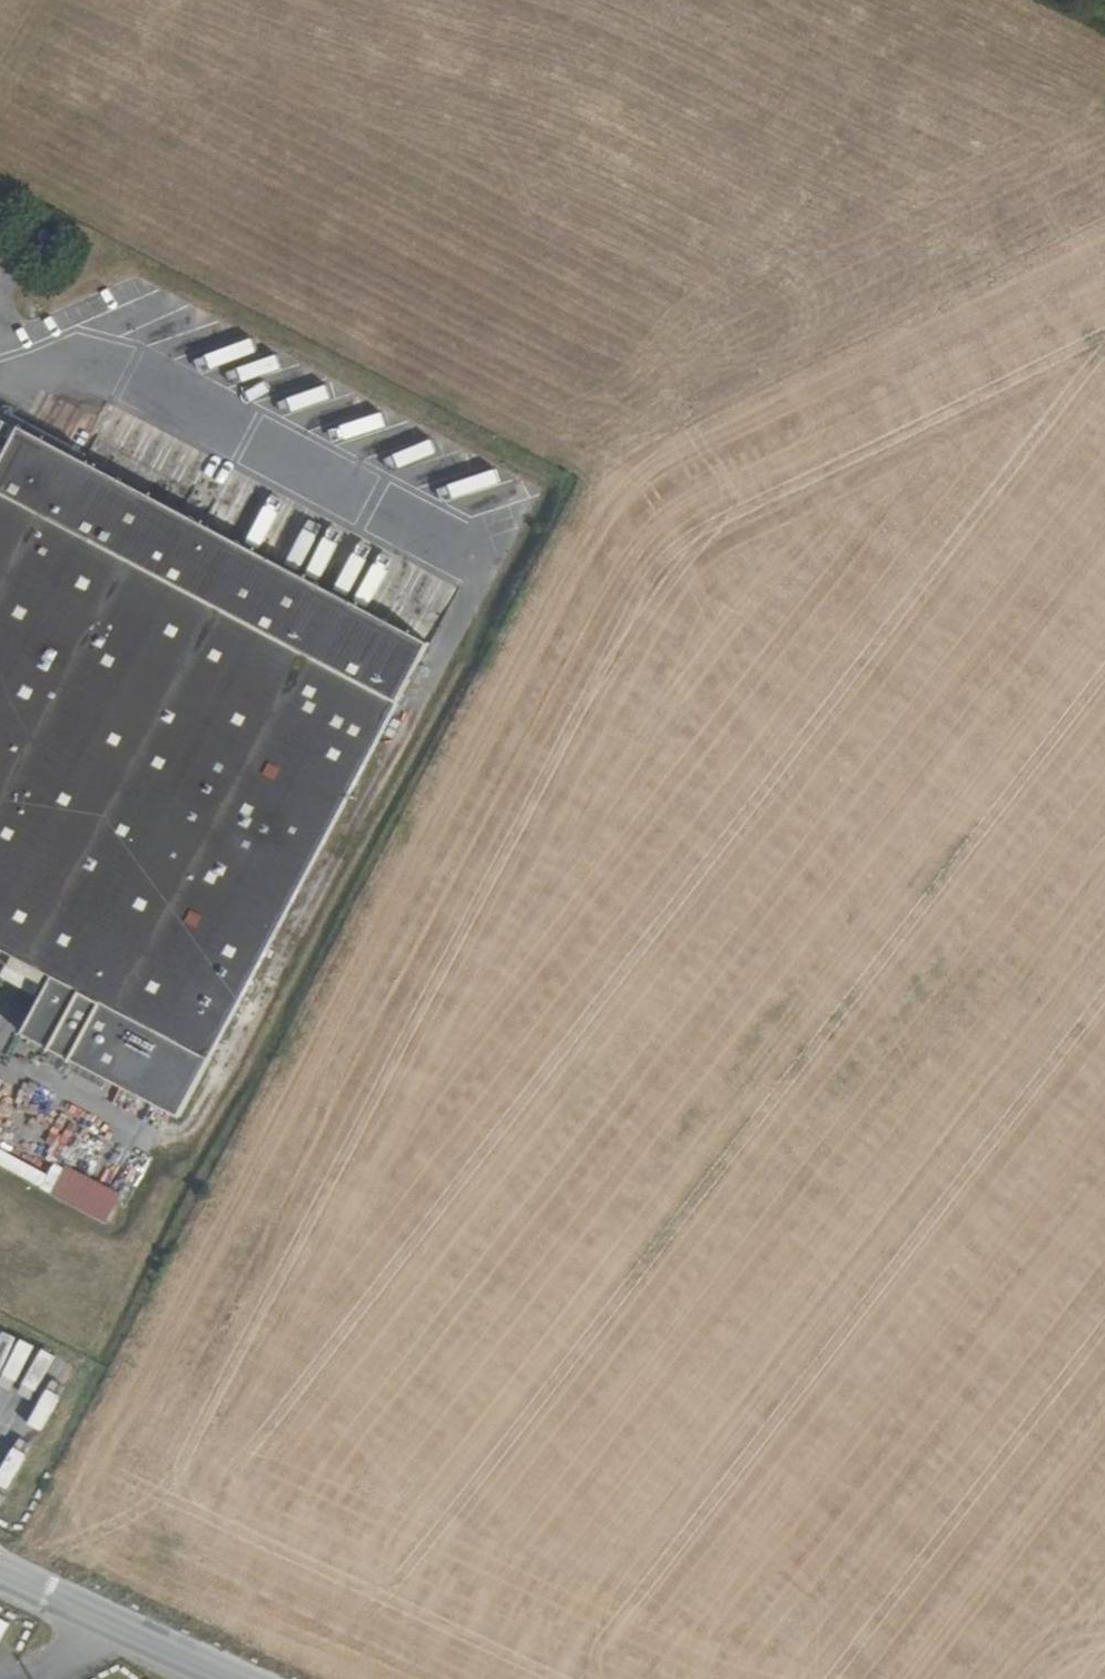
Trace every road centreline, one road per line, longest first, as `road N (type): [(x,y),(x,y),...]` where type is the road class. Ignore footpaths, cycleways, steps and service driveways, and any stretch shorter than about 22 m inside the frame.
road 1 (unclassified): [(0,1575),(227,1678)]

